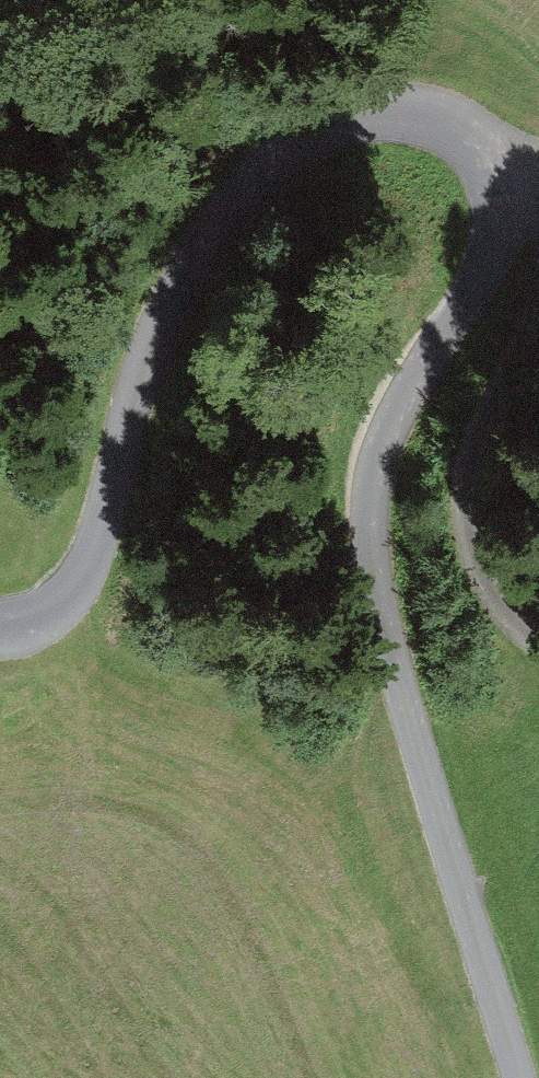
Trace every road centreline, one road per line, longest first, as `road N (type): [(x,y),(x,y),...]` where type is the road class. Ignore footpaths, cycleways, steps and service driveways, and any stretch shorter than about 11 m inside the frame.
road 1 (unclassified): [(520,1077),(402,704),(369,524),(388,426),(497,235),(500,190),(474,141),(429,119),(366,117),(305,140),(258,178),(169,309),(82,576),(32,623),(0,628)]
road 2 (track): [(538,274),(480,436),(468,513),(493,595),(538,643)]

